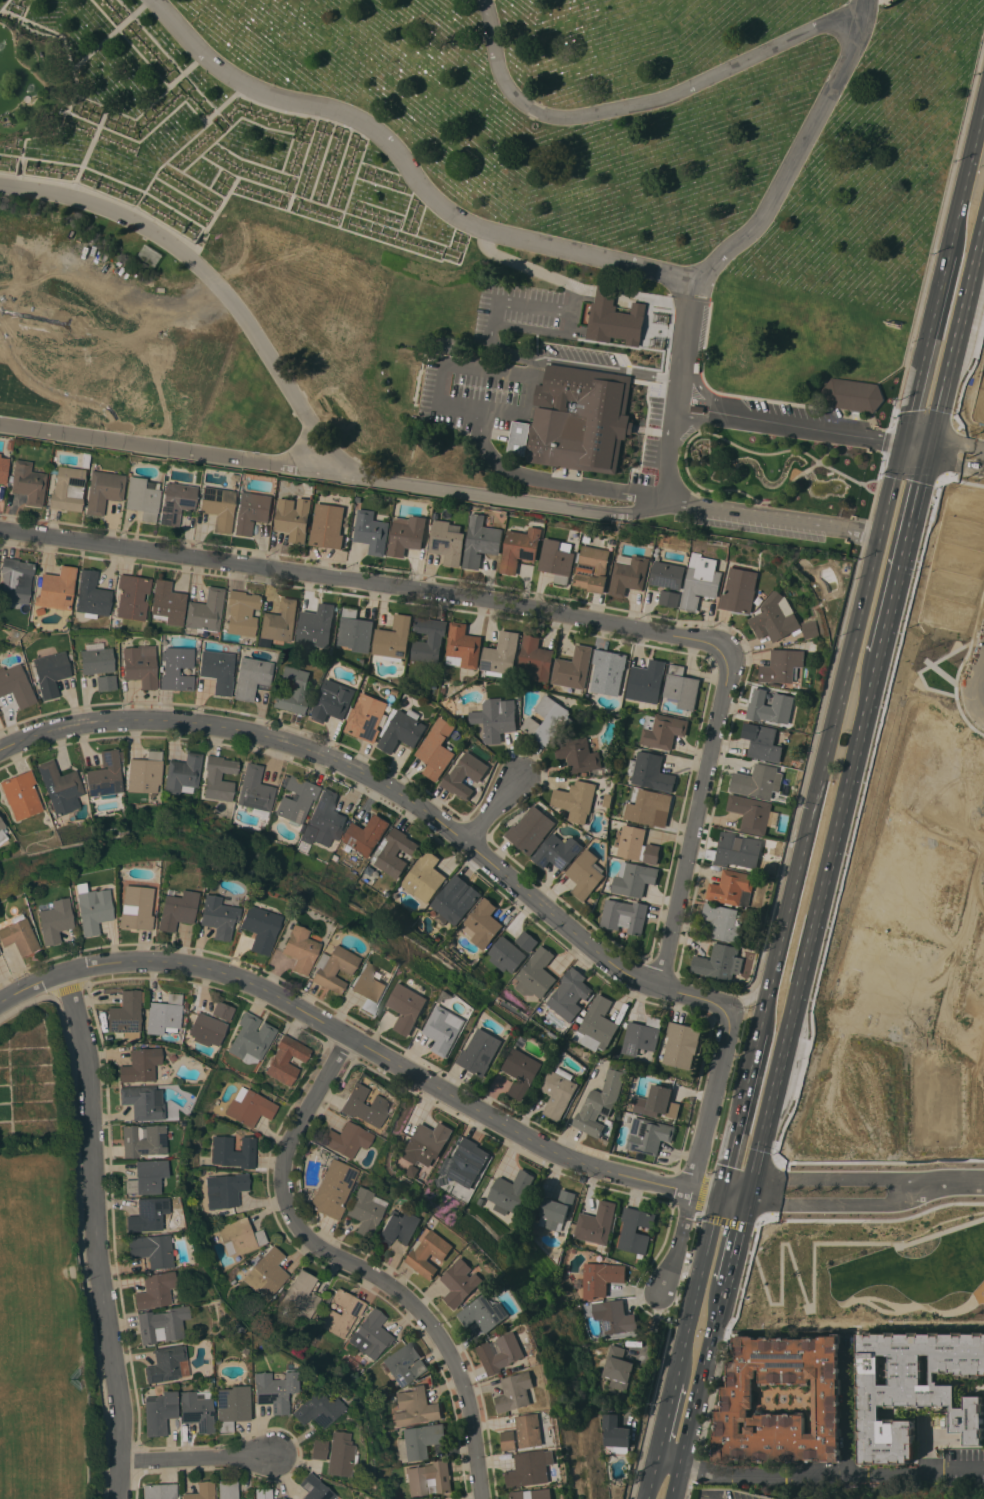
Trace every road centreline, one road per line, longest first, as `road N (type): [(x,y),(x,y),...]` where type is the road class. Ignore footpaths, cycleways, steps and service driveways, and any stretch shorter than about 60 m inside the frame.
road 1 (residential): [(733,1008),(633,978),(470,841),(326,755),(207,724),(101,719),(0,749)]
road 2 (residential): [(721,1195),(584,1167),(218,970),(163,960),(87,966),(0,1000)]
road 3 (residential): [(729,665),(711,641),(0,530)]
road 4 (residential): [(347,1035),(288,1140),(284,1204),(307,1239),(406,1296),(437,1332),(469,1406),(481,1498)]
road 5 (residential): [(64,972),(86,1059),(94,1241),(120,1409),(119,1498)]
road 6 (primary): [(902,445),(806,839)]
road 7 (residential): [(729,665),(660,987)]
road 8 (residential): [(744,1200),(883,1205),(905,1190),(882,1175),(750,1173)]
road 9 (residential): [(677,403),(669,455),(674,502),(880,535)]
road 10 (primary): [(808,946),(878,652)]
road 11 (residential): [(657,1452),(713,1467),(926,1470)]
road 12 (primary): [(744,1200),(808,946)]
road 13 (primary): [(927,449),(983,218)]
road 14 (primary): [(983,111),(929,337)]
road 15 (primary): [(671,1498),(724,1285)]
road 16 (primary): [(878,652),(927,449)]
road 17 (primary): [(781,939),(736,1131)]
road 18 (primary): [(721,1195),(677,1382)]
road 19 (residential): [(733,1008),(687,1190)]
road 20 (residential): [(271,1456),(120,1461)]
road 21 (residential): [(983,854),(944,989)]

